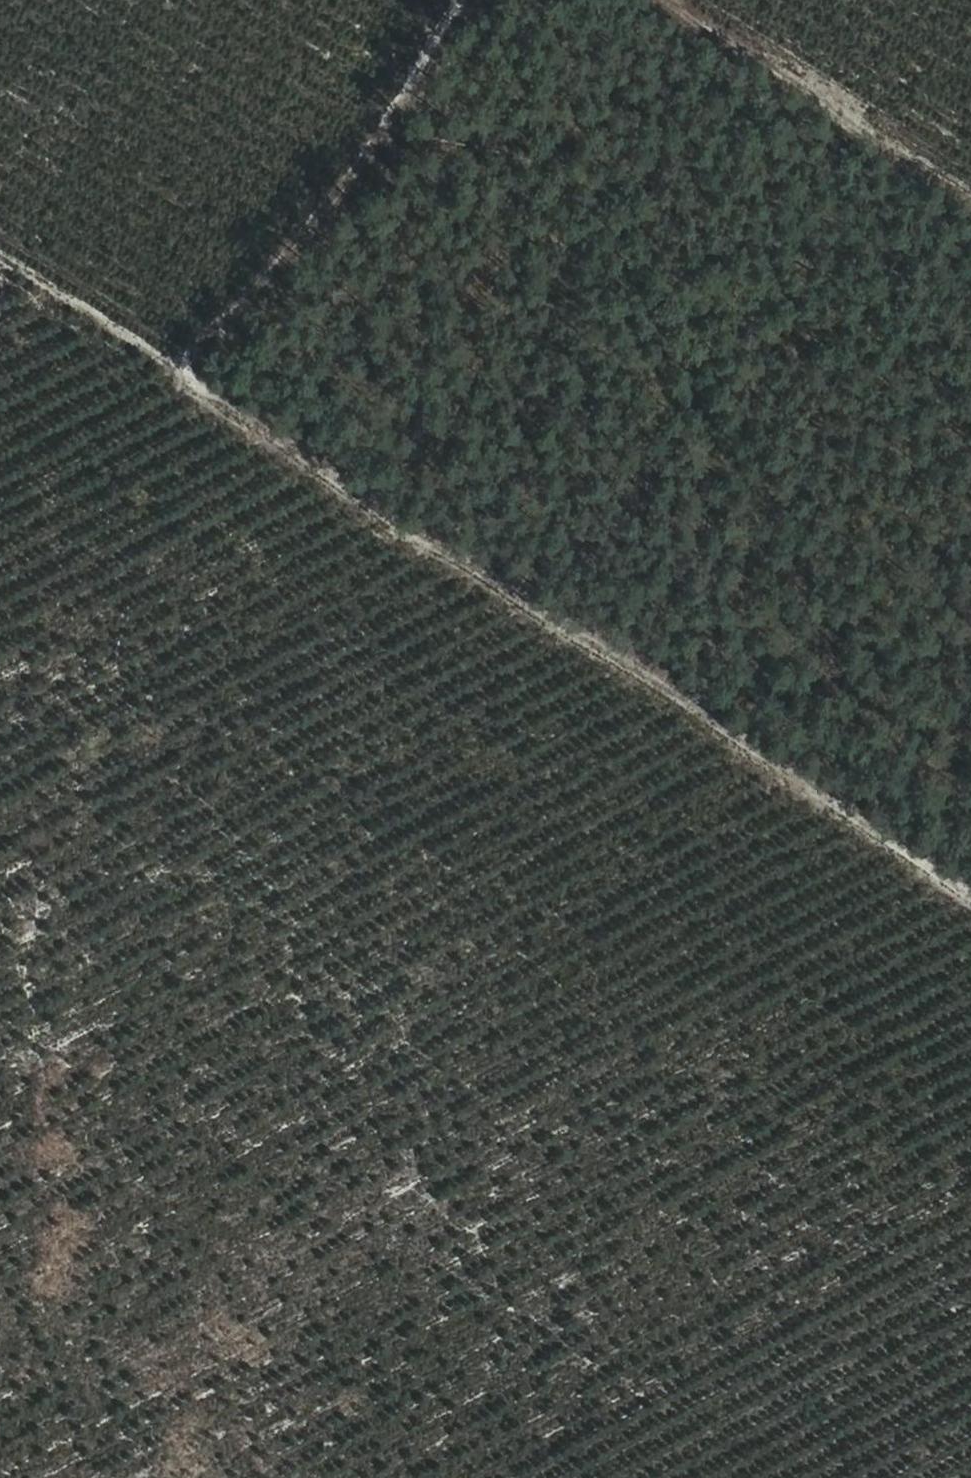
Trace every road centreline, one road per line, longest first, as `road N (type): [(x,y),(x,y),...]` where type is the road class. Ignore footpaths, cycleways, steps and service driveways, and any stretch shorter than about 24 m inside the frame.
road 1 (track): [(970,819),(799,725),(321,435),(189,369),(466,0)]
road 2 (track): [(726,0),(970,150)]

